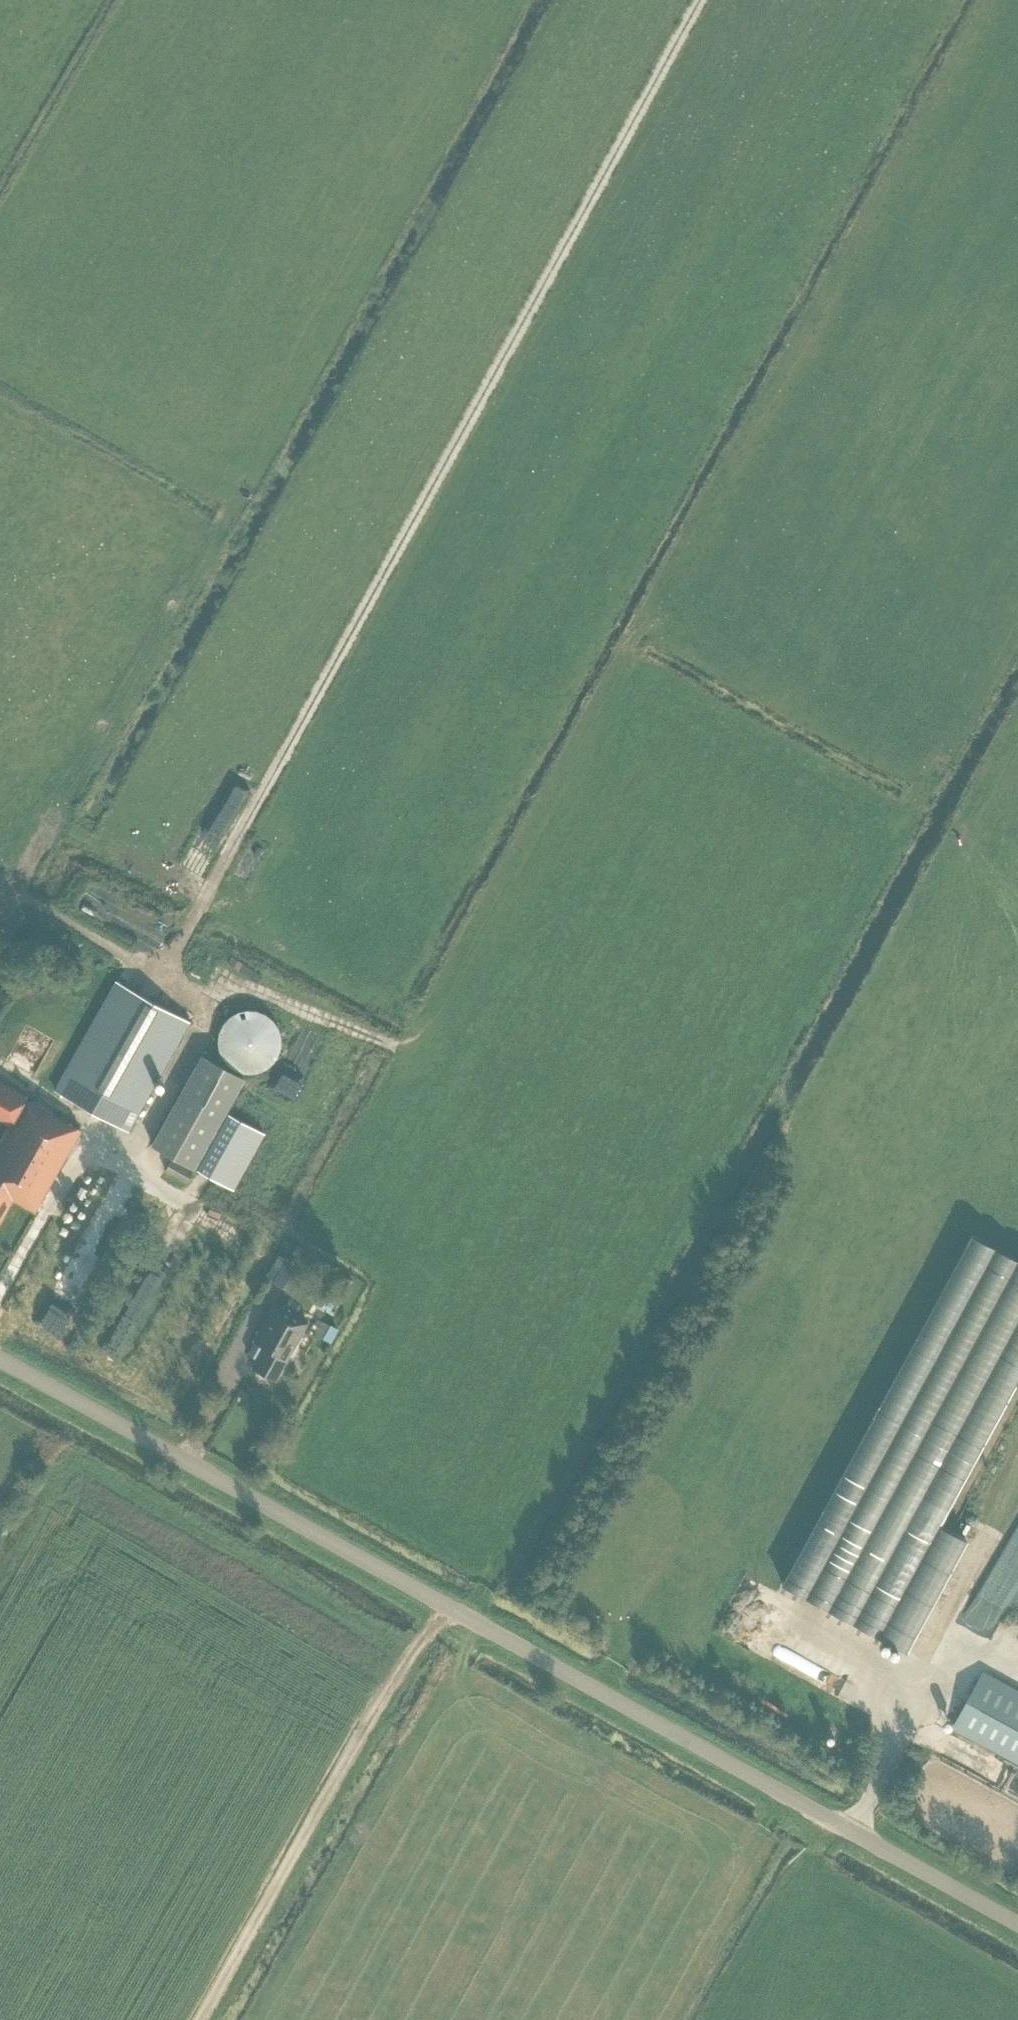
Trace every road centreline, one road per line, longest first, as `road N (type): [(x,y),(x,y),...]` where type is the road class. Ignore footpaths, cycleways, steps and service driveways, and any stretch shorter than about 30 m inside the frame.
road 1 (unclassified): [(1017,1927),(0,1367)]

